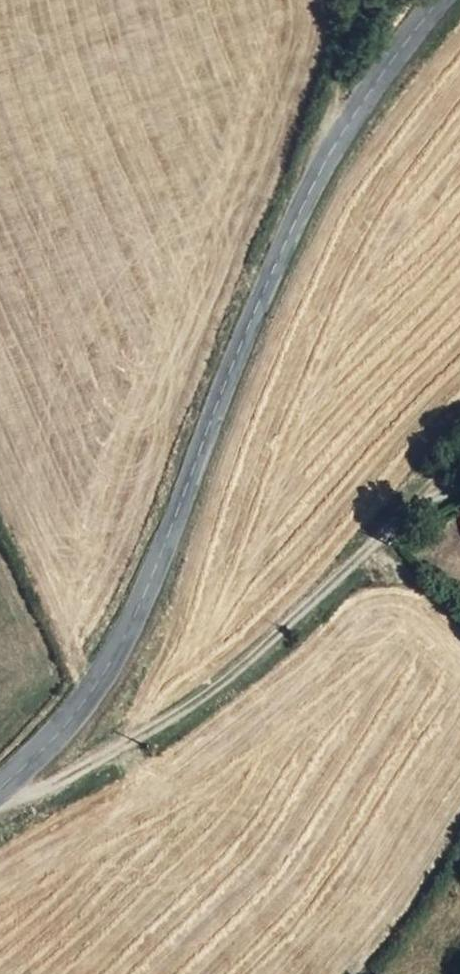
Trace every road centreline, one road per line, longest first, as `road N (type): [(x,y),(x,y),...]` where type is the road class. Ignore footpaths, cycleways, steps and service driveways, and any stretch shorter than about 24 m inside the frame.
road 1 (tertiary): [(0,789),(82,705),(135,613),(279,261),(340,137),(447,0)]
road 2 (track): [(4,786),(26,794),(216,688),(411,511),(459,487)]
road 3 (track): [(359,0),(332,119),(340,137)]

